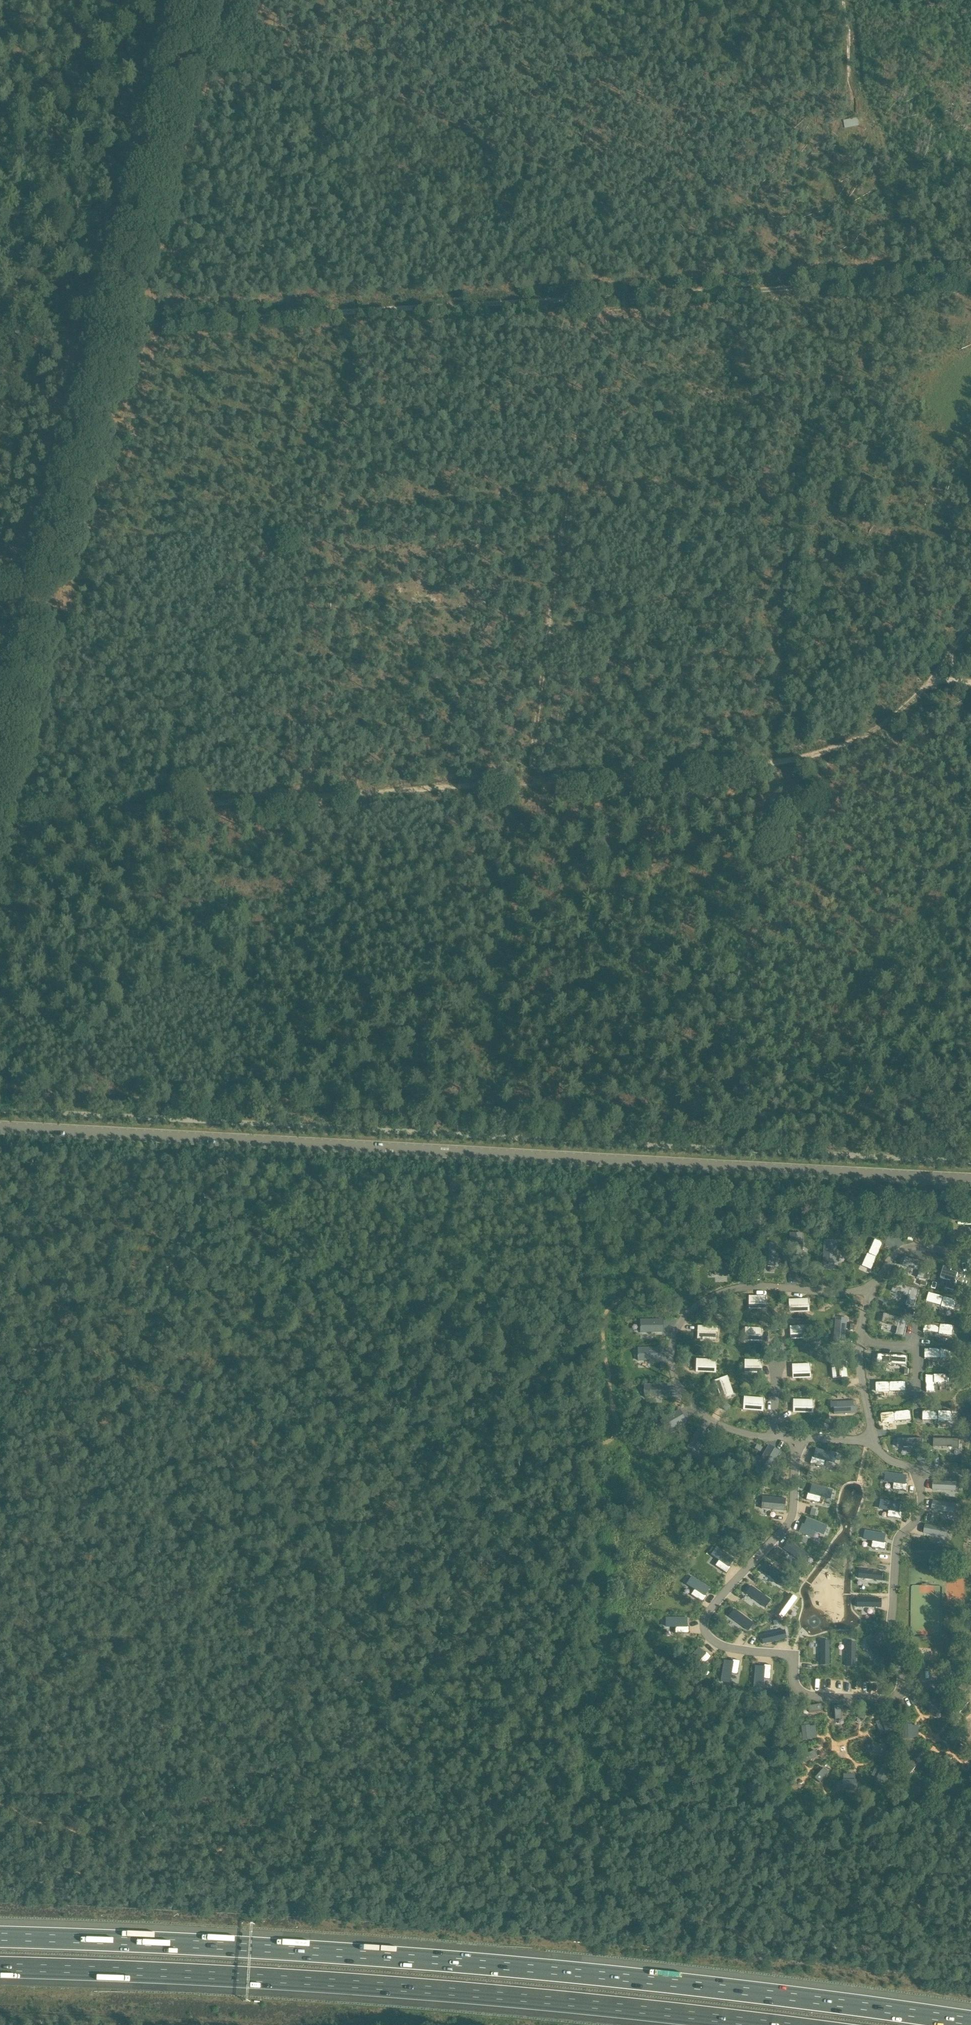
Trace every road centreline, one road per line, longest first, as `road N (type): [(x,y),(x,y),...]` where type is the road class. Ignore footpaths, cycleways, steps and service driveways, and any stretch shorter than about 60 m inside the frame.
road 1 (track): [(0,1796),(143,1791),(198,1801),(227,1791),(248,1802),(329,1812),(365,1830),(389,1815),(456,1817),(491,1808),(559,1826),(749,1840),(786,1890),(970,1933)]
road 2 (track): [(970,681),(939,674),(865,738),(769,768),(0,807)]
road 3 (track): [(970,1138),(169,1102),(130,1078),(98,1096),(0,1090)]
road 4 (motorway): [(970,2022),(576,1973),(0,1938)]
road 5 (primary): [(970,1180),(0,1128)]
road 6 (track): [(0,778),(119,326),(190,0)]
road 7 (motorway): [(0,1968),(277,1979),(766,2024)]
road 8 (track): [(589,299),(526,785)]

